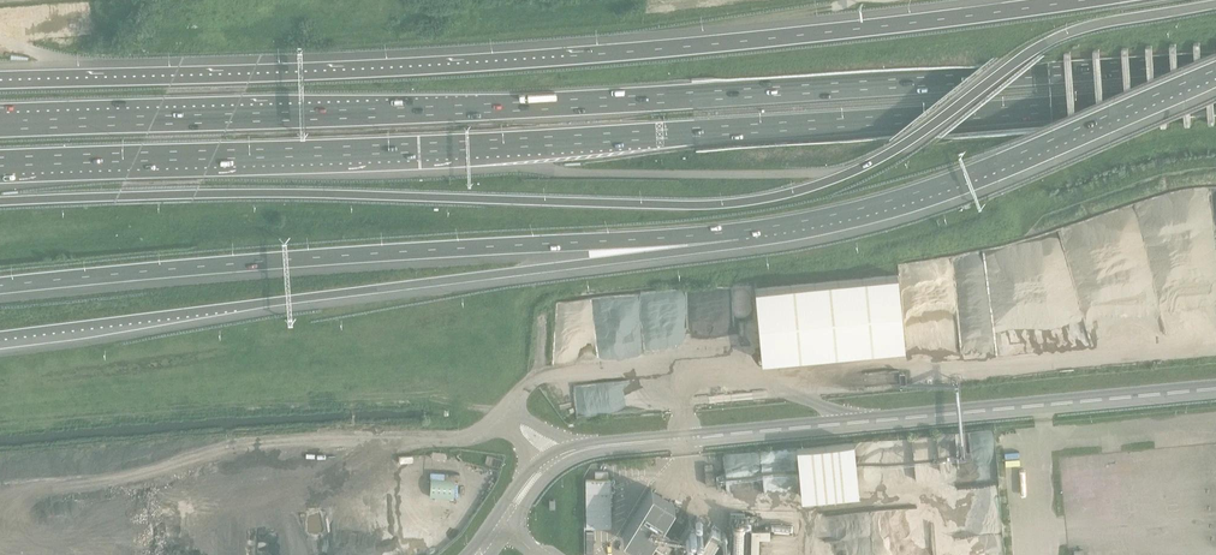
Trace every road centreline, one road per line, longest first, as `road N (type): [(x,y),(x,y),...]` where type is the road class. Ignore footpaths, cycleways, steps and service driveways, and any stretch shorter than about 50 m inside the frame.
road 1 (motorway): [(0,202),(261,193),(738,203),(818,186),(891,152),(1061,35),(1215,4)]
road 2 (motorway): [(0,167),(1215,97)]
road 3 (motorway): [(1215,63),(568,104),(0,127)]
road 4 (motorway): [(1059,0),(673,48),(331,72),(0,81)]
road 5 (motorway): [(0,340),(590,264),(738,230)]
road 6 (unclassified): [(505,521),(538,473),(584,448),(1215,390)]
road 7 (motorway): [(0,285),(738,230)]
road 8 (motorway): [(738,230),(926,189),(1215,67)]

